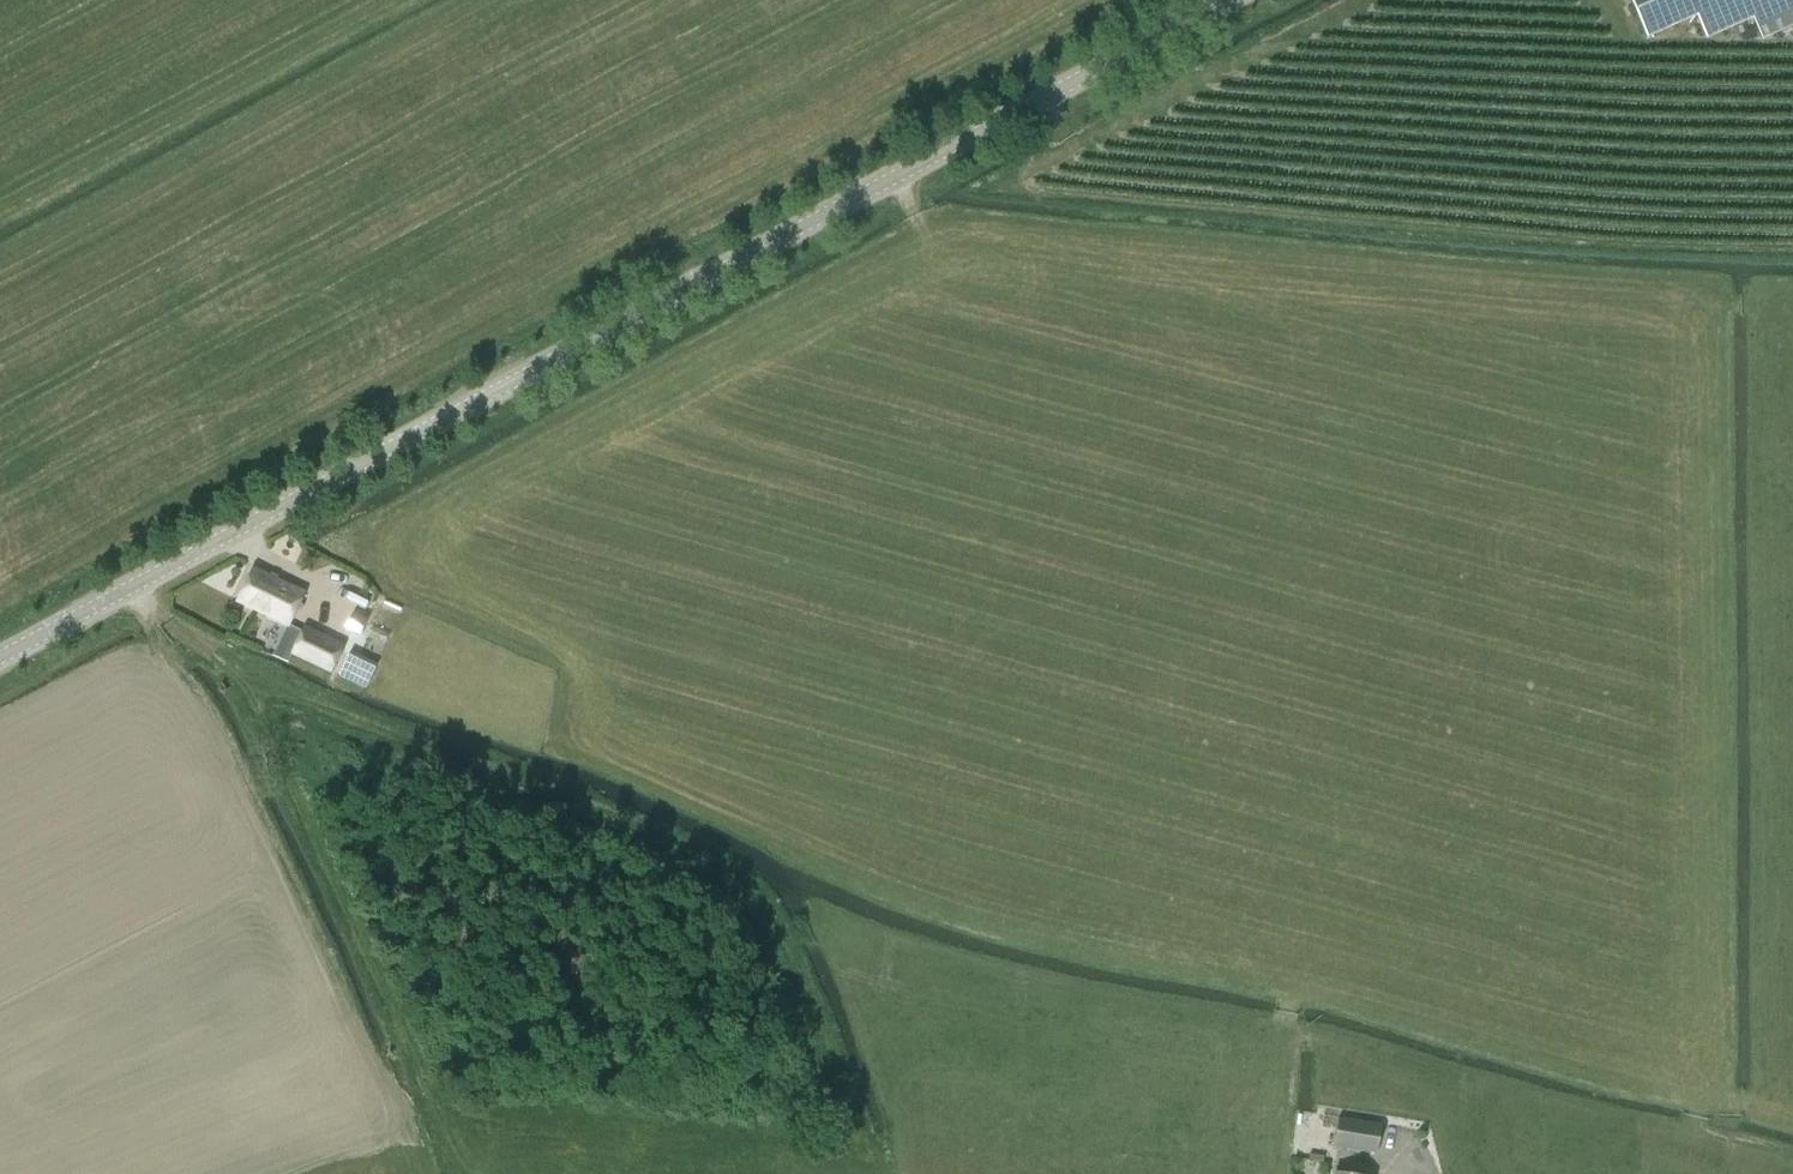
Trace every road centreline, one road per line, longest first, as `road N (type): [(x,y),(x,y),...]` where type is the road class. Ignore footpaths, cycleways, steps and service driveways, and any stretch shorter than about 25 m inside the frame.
road 1 (tertiary): [(0,657),(1224,0)]

